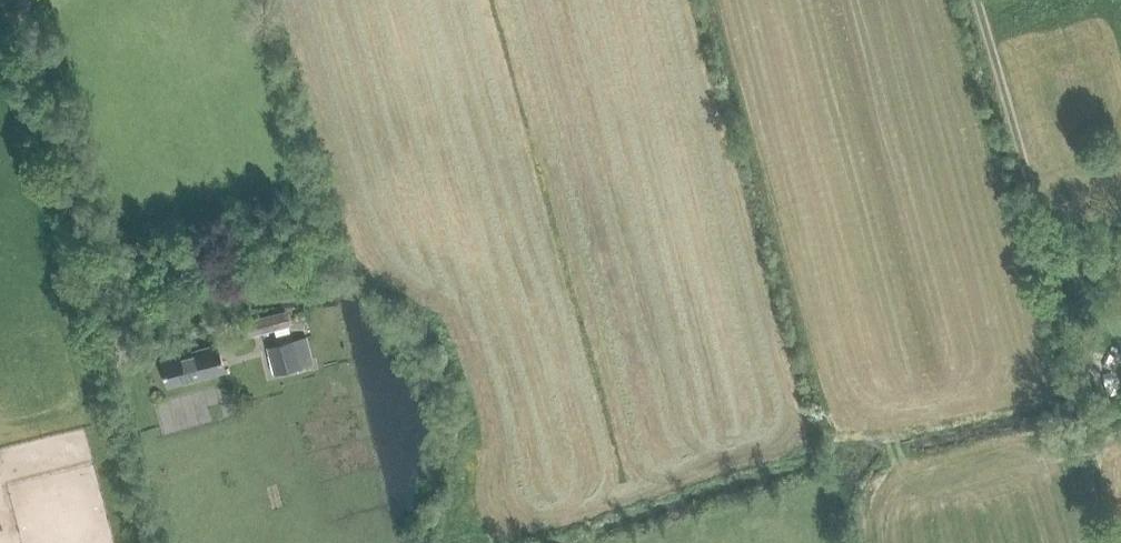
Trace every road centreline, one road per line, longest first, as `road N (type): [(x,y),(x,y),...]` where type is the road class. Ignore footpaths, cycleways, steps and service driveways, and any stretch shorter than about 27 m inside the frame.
road 1 (track): [(14,0),(159,542)]
road 2 (track): [(977,0),(1068,326),(1079,349),(1112,367)]

